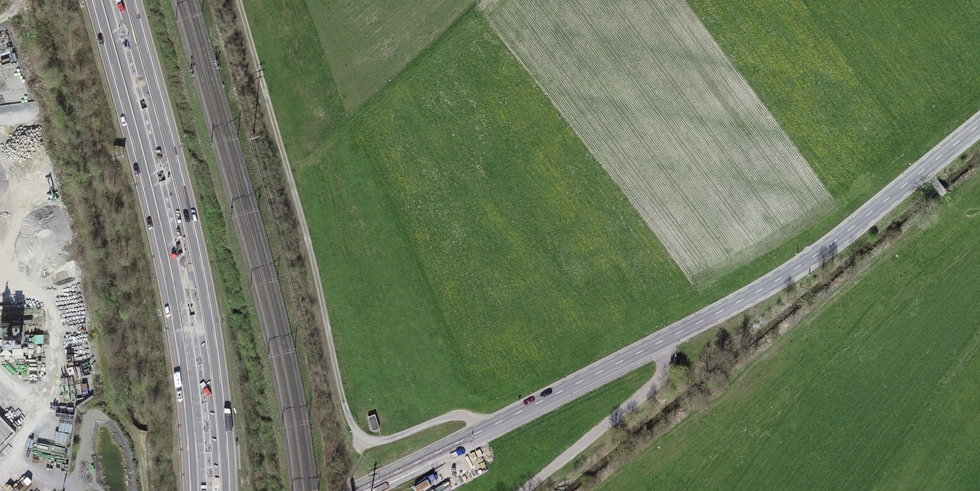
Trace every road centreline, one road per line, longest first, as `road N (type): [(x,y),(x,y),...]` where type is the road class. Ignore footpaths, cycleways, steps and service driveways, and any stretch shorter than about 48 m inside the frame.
road 1 (secondary): [(979,124),(760,290),(358,490)]
road 2 (motorway): [(102,0),(179,307),(199,490)]
road 3 (motorway): [(222,490),(201,301),(126,0)]
road 4 (track): [(365,437),(344,404),(238,0)]
road 5 (track): [(662,341),(665,369),(656,384),(525,490)]
road 6 (track): [(489,427),(451,417),(387,439),(365,437)]

